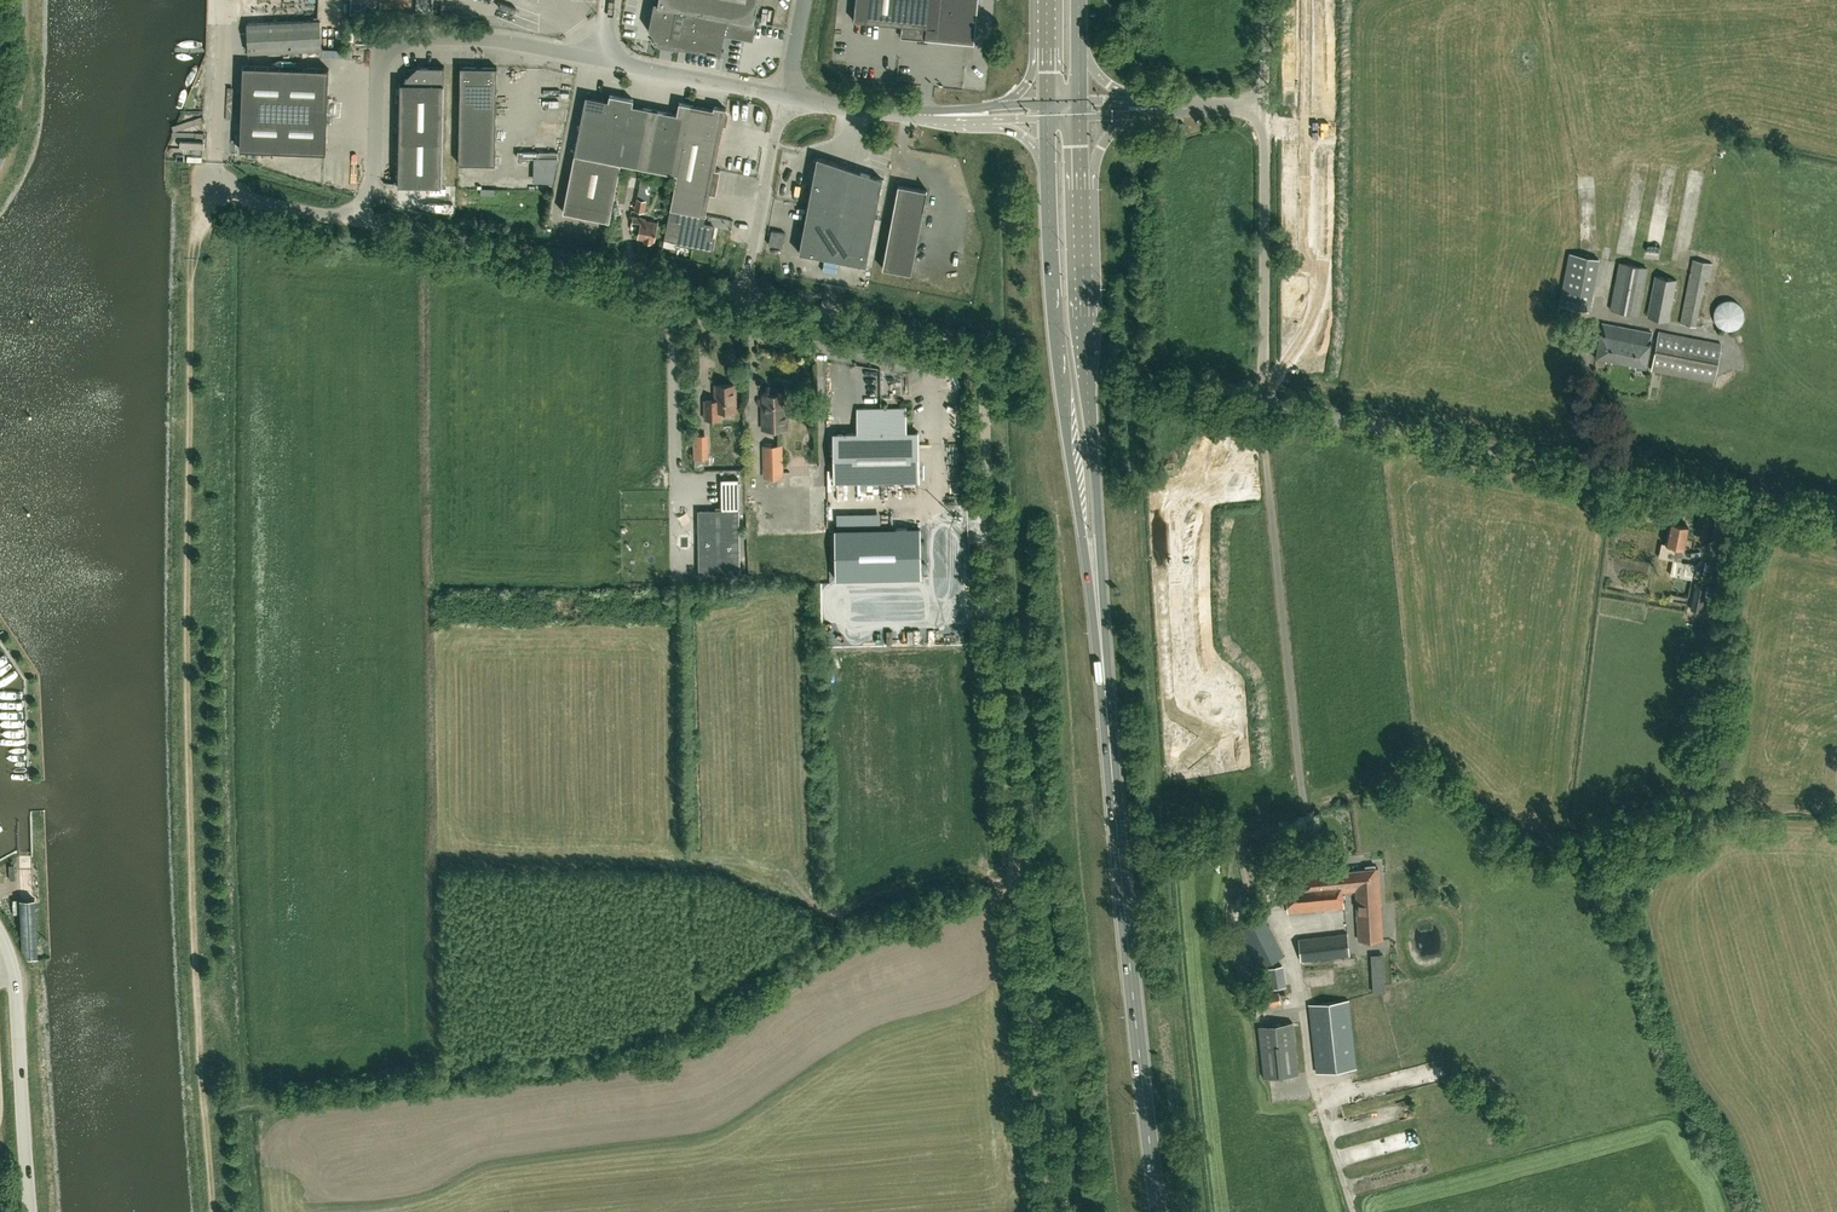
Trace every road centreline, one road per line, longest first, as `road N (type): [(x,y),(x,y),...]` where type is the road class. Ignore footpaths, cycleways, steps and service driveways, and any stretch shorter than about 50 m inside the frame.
road 1 (unclassified): [(1054,1211),(1016,881),(981,373),(953,345),(743,301)]
road 2 (track): [(215,188),(197,209),(190,303),(187,674),(195,995),(212,1211)]
road 3 (unclassified): [(1836,519),(1261,404),(1262,109)]
road 4 (primary): [(1159,1211),(1097,603)]
road 5 (primary): [(1047,110),(1067,445),(1097,603)]
road 6 (primary): [(1097,603),(1080,109)]
road 7 (unclassified): [(743,301),(382,229),(356,209)]
road 8 (unclassified): [(604,62),(486,41),(427,38),(395,47),(379,79),(373,183),(356,209)]
road 9 (unclassified): [(30,1211),(15,982),(0,934)]
road 10 (unclassified): [(1047,110),(909,116),(785,98)]
road 11 (track): [(996,884),(959,870),(879,890),(835,912),(812,906),(783,879)]
road 12 (unclassified): [(743,301),(785,98)]
road 13 (unclassified): [(785,98),(604,62)]
road 14 (unclassified): [(1080,109),(1262,109)]
road 15 (unclassified): [(356,209),(328,216),(240,197),(215,188),(215,164)]
road 16 (unclassified): [(0,156),(15,111),(22,0)]

